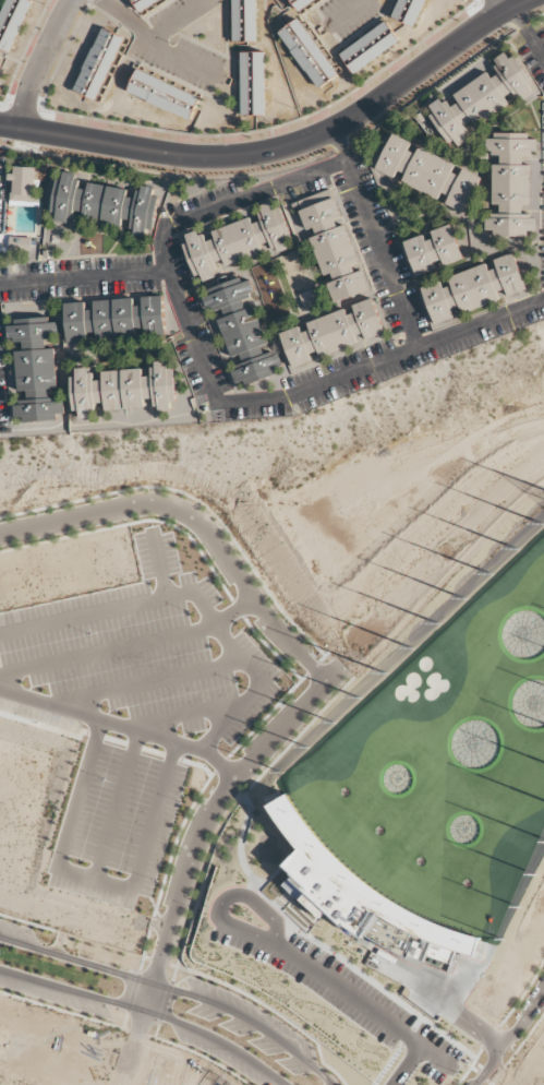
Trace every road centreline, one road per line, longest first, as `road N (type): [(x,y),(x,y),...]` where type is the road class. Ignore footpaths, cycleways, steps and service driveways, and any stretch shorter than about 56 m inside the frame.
road 1 (residential): [(525,0),(336,129),(266,154),(178,157),(0,125)]
road 2 (residential): [(330,1084),(238,1015),(0,938)]
road 3 (residential): [(0,968),(191,1028),(285,1084)]
road 4 (residential): [(69,0),(34,70),(17,127)]

